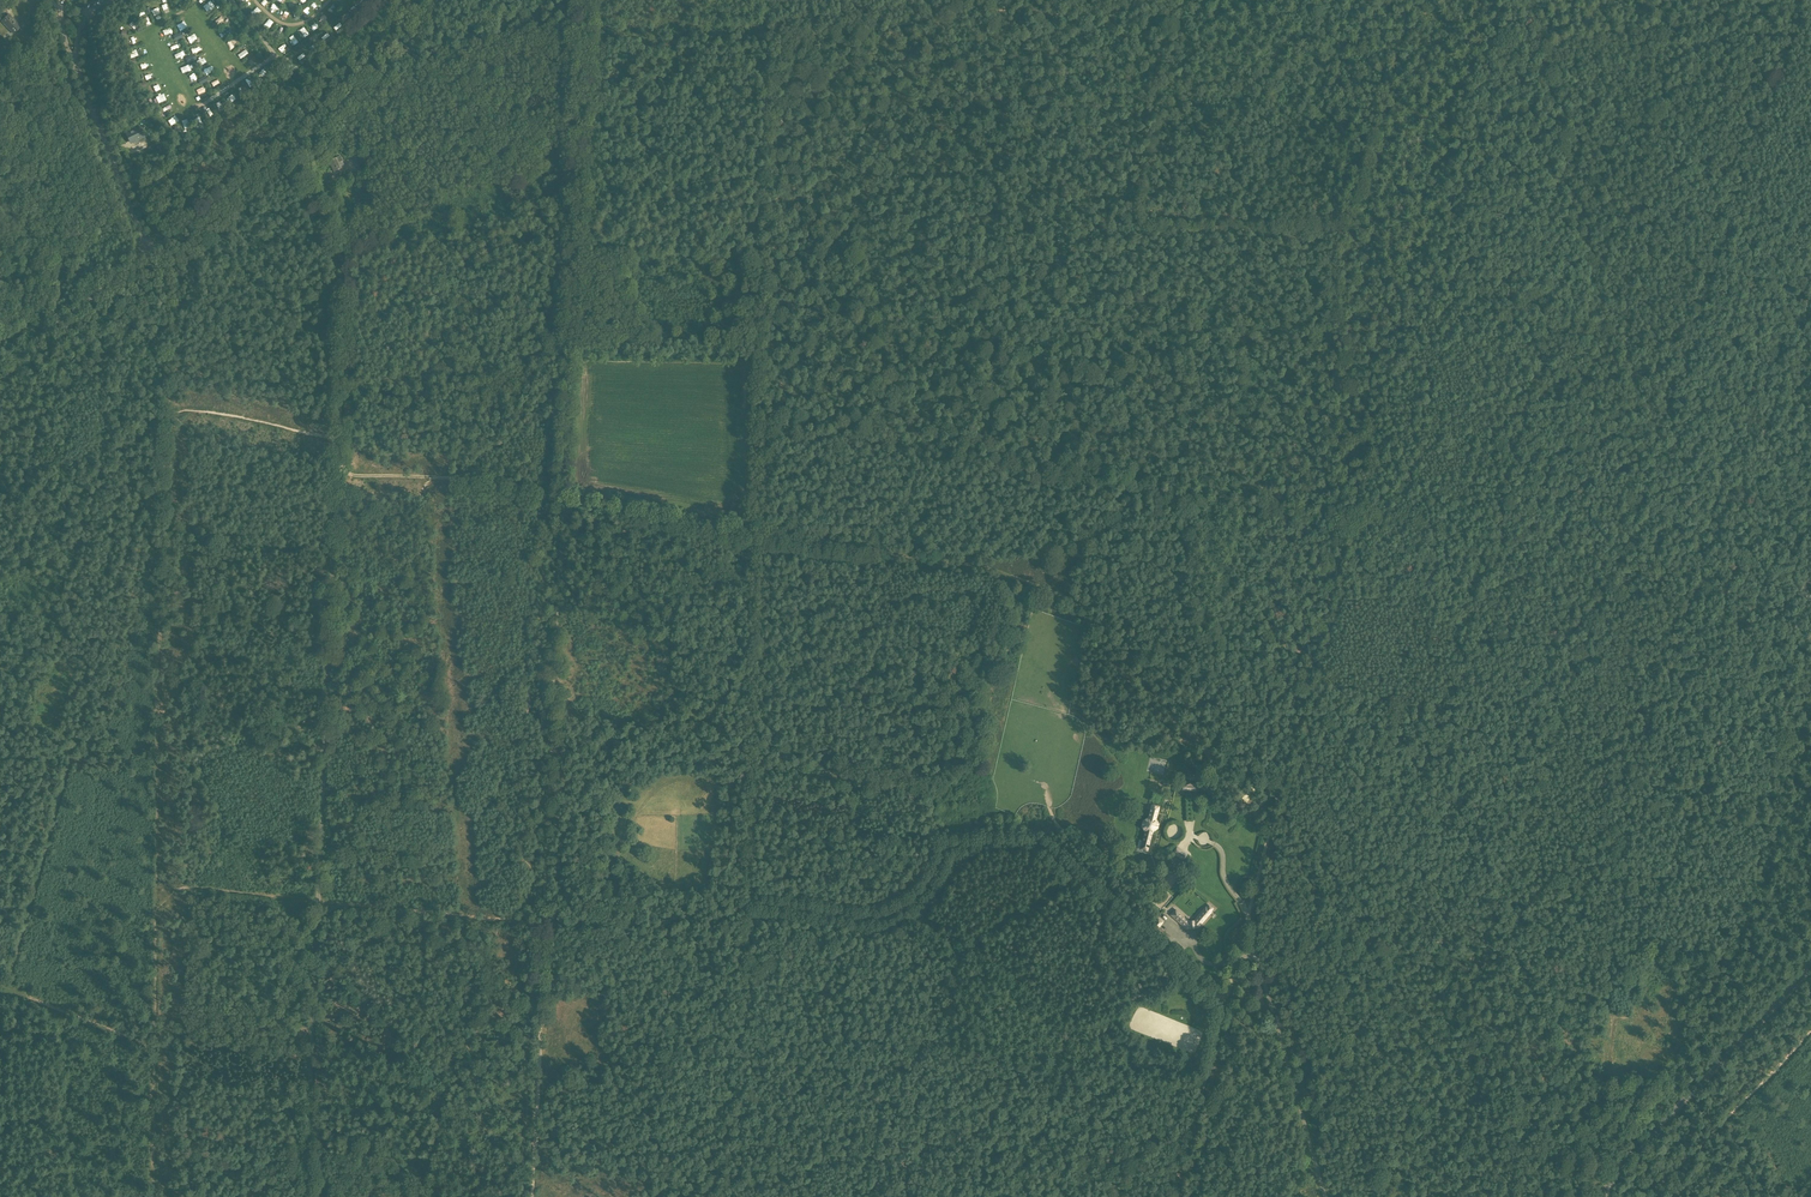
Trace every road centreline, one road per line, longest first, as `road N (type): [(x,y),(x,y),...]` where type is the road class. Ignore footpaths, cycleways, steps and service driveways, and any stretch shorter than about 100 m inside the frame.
road 1 (track): [(1810,267),(1696,559),(1682,572),(823,441),(766,439)]
road 2 (track): [(1810,232),(1578,207),(1605,328),(1431,299),(1409,304),(1390,403),(1374,422),(1244,909)]
road 3 (track): [(152,1196),(170,311),(152,246)]
road 4 (track): [(582,25),(541,924)]
road 5 (track): [(1608,992),(1365,944),(1557,322)]
road 6 (track): [(1612,1181),(1604,1130),(1608,992),(1642,484),(1605,328)]
road 7 (track): [(1223,1004),(1024,837),(944,851),(906,907),(878,918),(750,903),(660,923),(570,925)]
road 8 (unclassified): [(337,475),(306,1196)]
road 9 (track): [(0,992),(162,429)]
road 10 (track): [(936,1196),(953,948),(1082,1016),(1184,971)]
road 11 (track): [(1639,1145),(1726,951),(1810,710)]
road 12 (track): [(159,888),(541,924)]
road 13 (track): [(782,39),(956,11),(1092,13),(1160,0)]
road 14 (unclassified): [(0,366),(287,149)]
road 15 (track): [(312,1056),(155,1044),(0,984)]
road 16 (unclassified): [(287,149),(343,263),(337,451)]
road 17 (tertiary): [(1603,1196),(1639,1145),(1810,966)]
road 18 (track): [(1402,952),(1318,1148),(1286,1196)]
road 19 (track): [(542,982),(528,992),(443,1131),(418,1196)]
road 20 (track): [(1810,1021),(1647,1196)]
road 21 (track): [(531,1196),(542,982)]
road 22 (unclassified): [(287,149),(363,86),(437,0)]
road 23 (track): [(575,503),(749,532),(765,502)]
road 24 (track): [(1774,814),(1619,807)]

